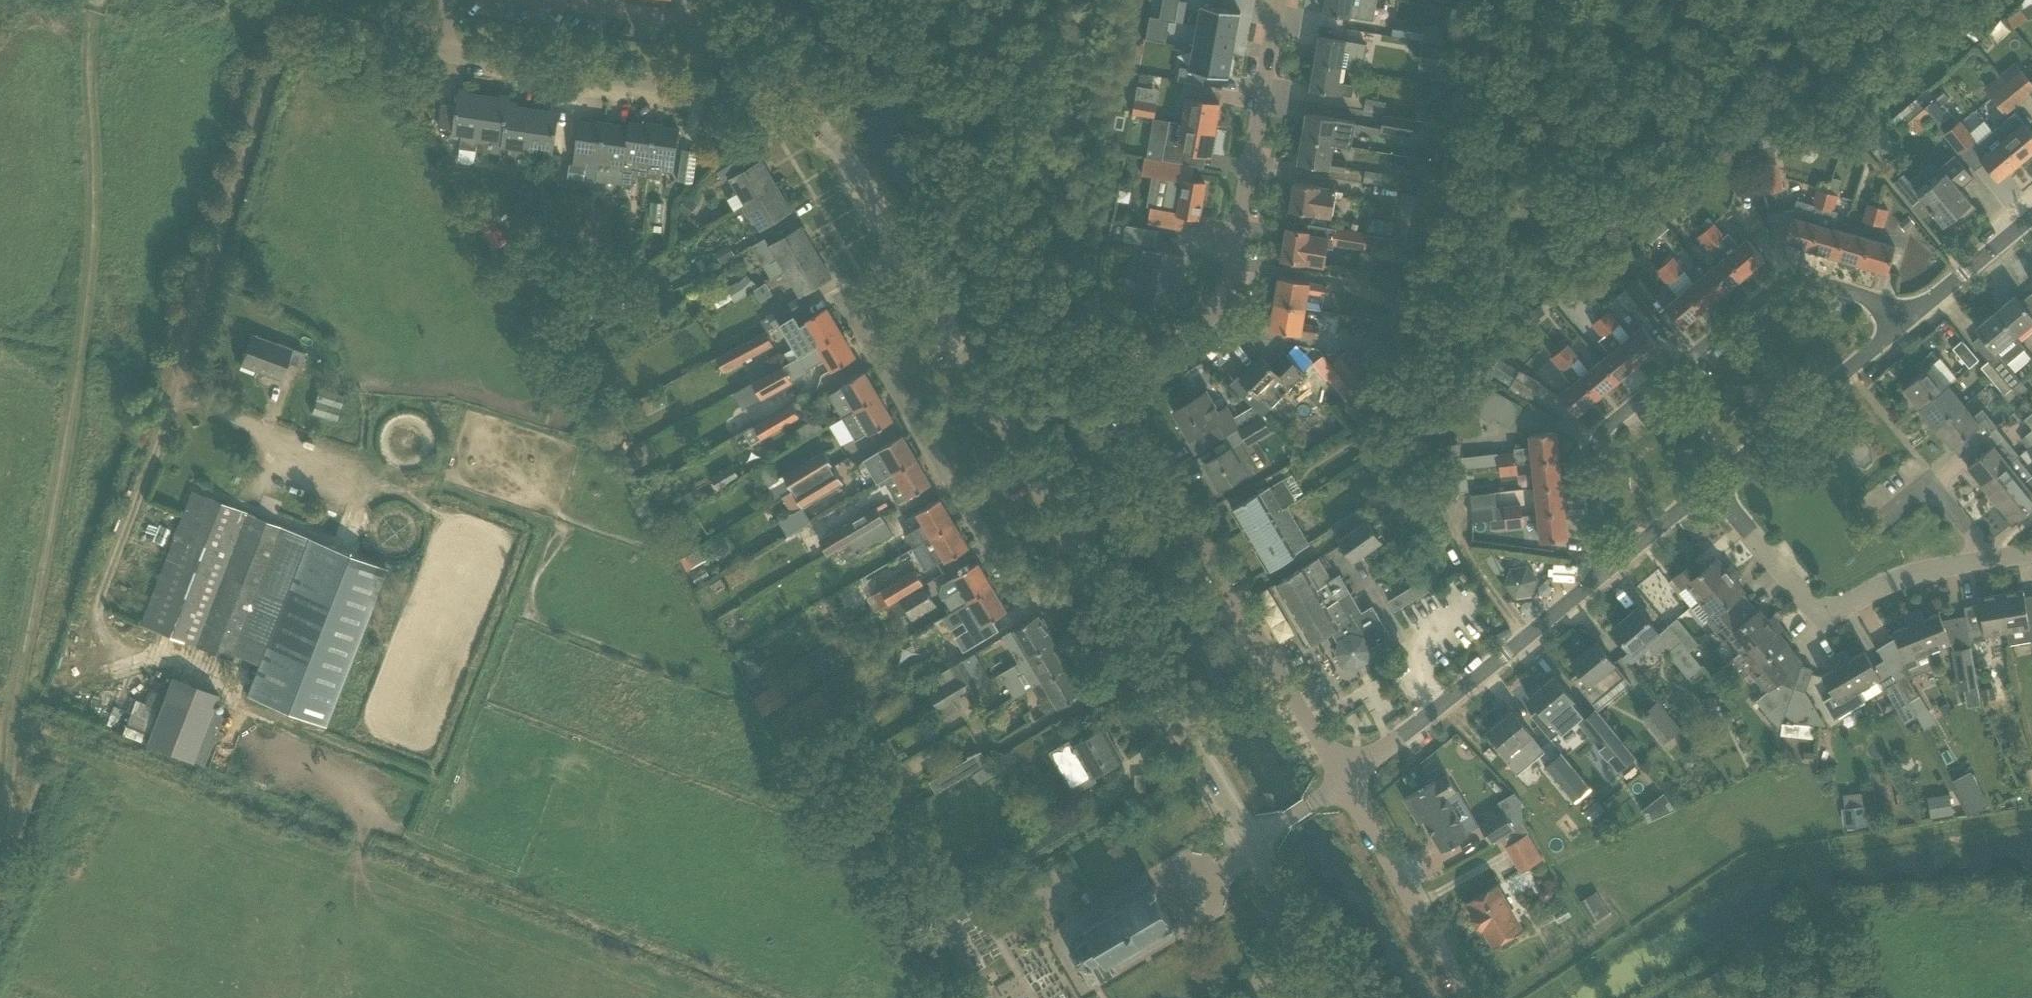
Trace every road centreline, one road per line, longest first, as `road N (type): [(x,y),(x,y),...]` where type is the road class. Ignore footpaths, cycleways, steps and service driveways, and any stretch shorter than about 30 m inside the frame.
road 1 (residential): [(1345,780),(1145,458),(1128,407),(1136,377),(1225,297),(1281,0)]
road 2 (residential): [(1600,578),(1592,449),(1609,423),(1789,284),(1812,280),(1914,316)]
road 3 (residential): [(910,262),(857,295),(853,323),(1013,586),(1053,591),(1089,567)]
road 4 (tertiary): [(1089,567),(910,262)]
road 5 (residential): [(1994,560),(1890,583),(1824,616),(1711,485)]
road 6 (residential): [(1345,780),(1600,578)]
road 7 (tertiary): [(1249,841),(1089,567)]
road 8 (tertiary): [(910,262),(831,137),(782,109),(690,90)]
road 9 (residential): [(1711,485),(1914,316)]
road 10 (residential): [(1475,997),(1345,780)]
road 11 (tertiary): [(690,90),(440,53)]
road 12 (residential): [(690,90),(699,22),(542,0)]
road 13 (tertiary): [(1341,997),(1249,841)]
road 14 (track): [(762,0),(819,96),(831,137)]
road 15 (residential): [(1914,316),(2031,217)]
road 16 (tertiary): [(440,53),(367,33),(300,0)]
road 17 (residential): [(1600,578),(1711,485)]
road 18 (residential): [(1994,560),(1930,484),(1895,512)]

